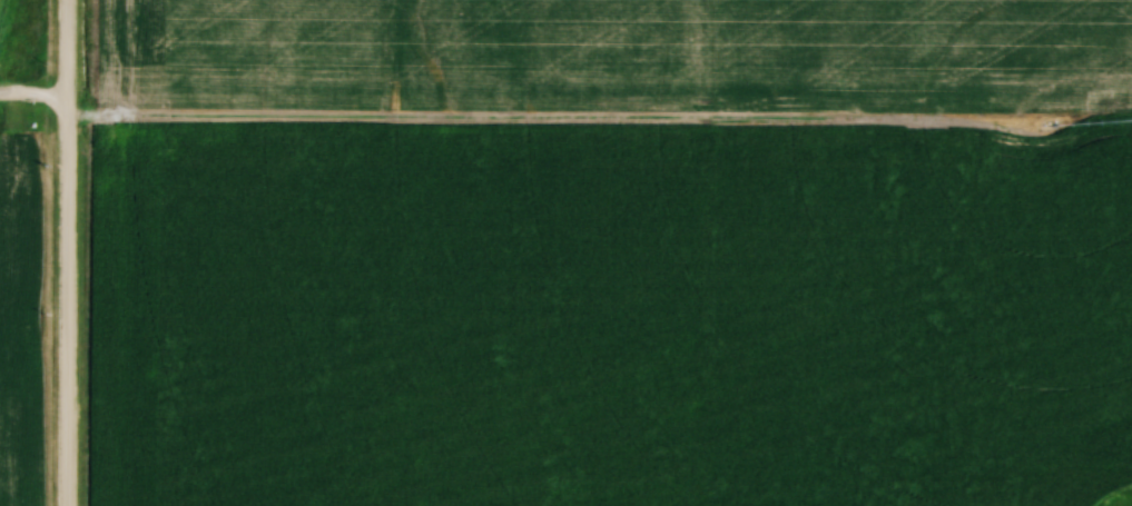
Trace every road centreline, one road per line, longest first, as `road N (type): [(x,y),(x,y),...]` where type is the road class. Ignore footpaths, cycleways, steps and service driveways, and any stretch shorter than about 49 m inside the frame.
road 1 (residential): [(71,505),(70,0)]

